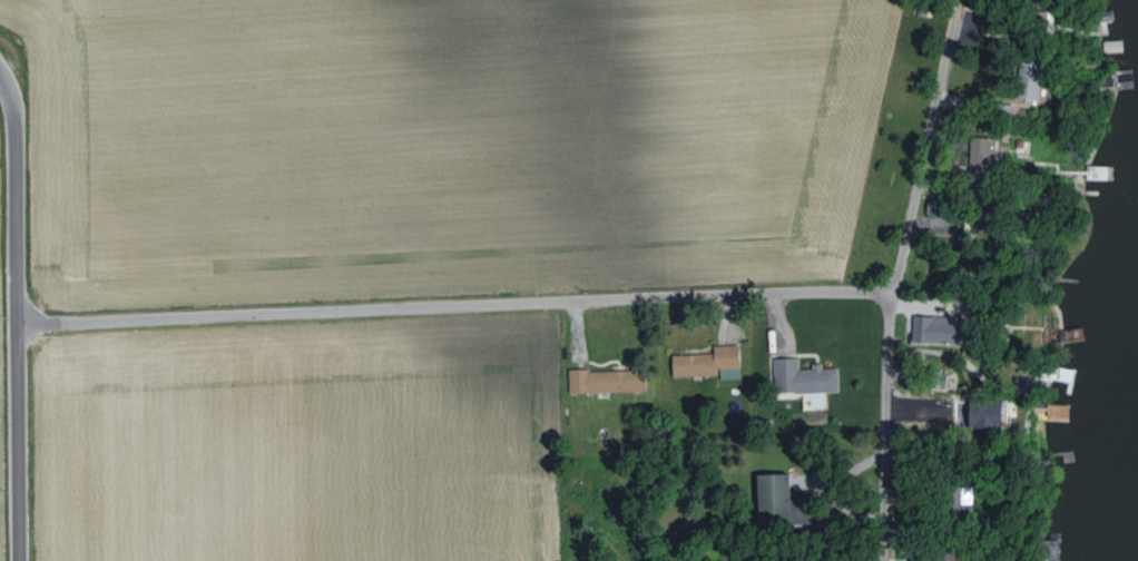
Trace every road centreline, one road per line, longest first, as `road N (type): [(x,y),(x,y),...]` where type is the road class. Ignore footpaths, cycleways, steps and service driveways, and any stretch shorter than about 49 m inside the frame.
road 1 (residential): [(18,317),(861,292),(885,297)]
road 2 (residential): [(882,560),(885,297),(899,274),(956,0)]
road 3 (residential): [(20,560),(9,87),(0,76)]

